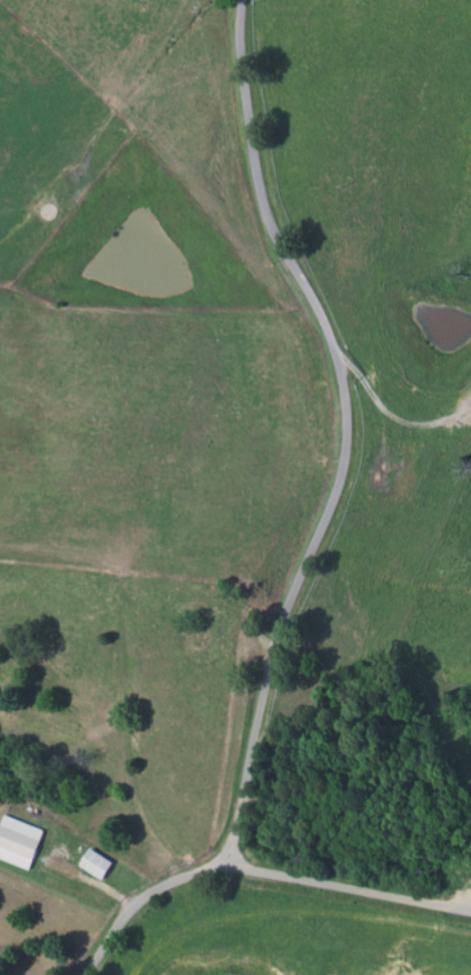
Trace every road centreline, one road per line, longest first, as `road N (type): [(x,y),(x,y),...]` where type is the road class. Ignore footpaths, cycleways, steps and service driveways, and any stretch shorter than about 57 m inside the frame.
road 1 (residential): [(227,871),(280,633),(332,502),(346,432),(331,341),(258,188),(241,60),(244,0)]
road 2 (residential): [(86,974),(148,898),(206,873),(321,884),(470,913)]
road 3 (residential): [(343,391),(406,443),(466,440),(470,433)]

